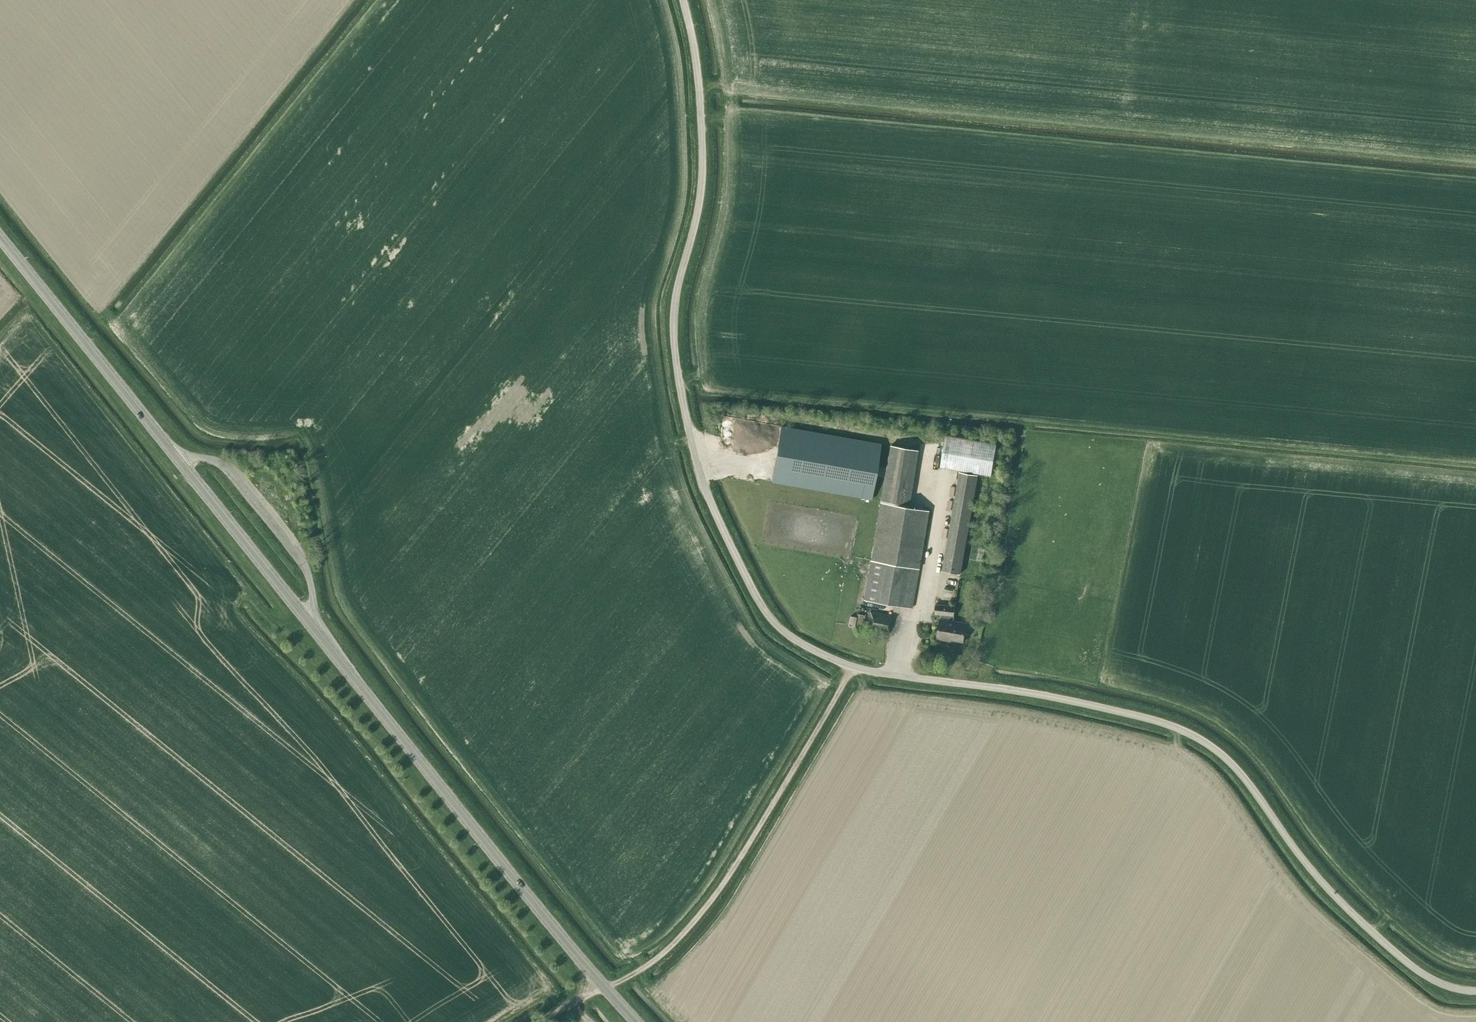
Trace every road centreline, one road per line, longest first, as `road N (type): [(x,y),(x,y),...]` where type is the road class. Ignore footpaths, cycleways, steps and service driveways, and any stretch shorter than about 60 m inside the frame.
road 1 (unclassified): [(1475,991),(1431,979),(1390,948),(1310,868),(1244,776),(1189,733),(1043,695),(852,666),(778,625),(706,491),(674,351),(674,299),(702,166),(683,0)]
road 2 (primary): [(636,1021),(0,237)]
road 3 (track): [(537,1021),(670,945),(729,872),(852,666)]

